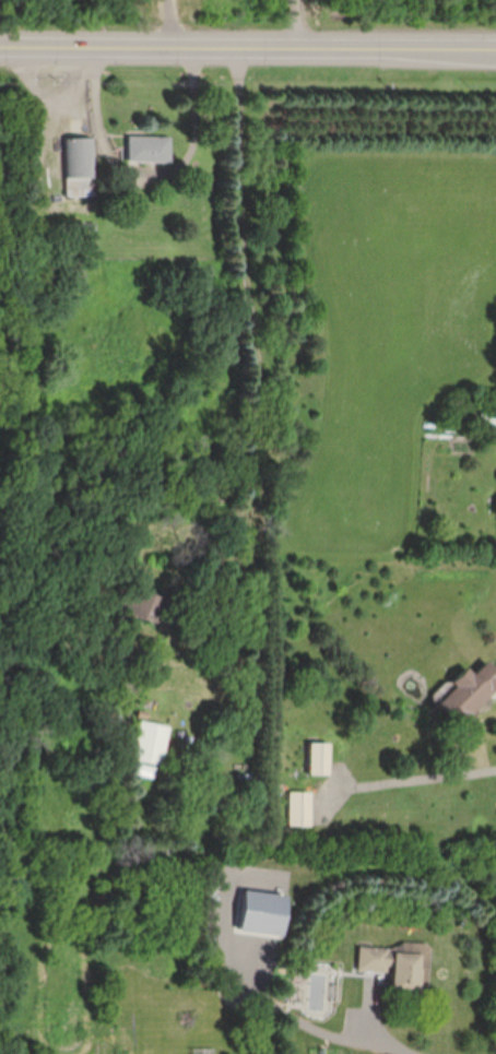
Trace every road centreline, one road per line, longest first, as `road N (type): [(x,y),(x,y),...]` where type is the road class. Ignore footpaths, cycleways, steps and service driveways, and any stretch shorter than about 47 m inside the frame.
road 1 (secondary): [(0,48),(495,49)]

